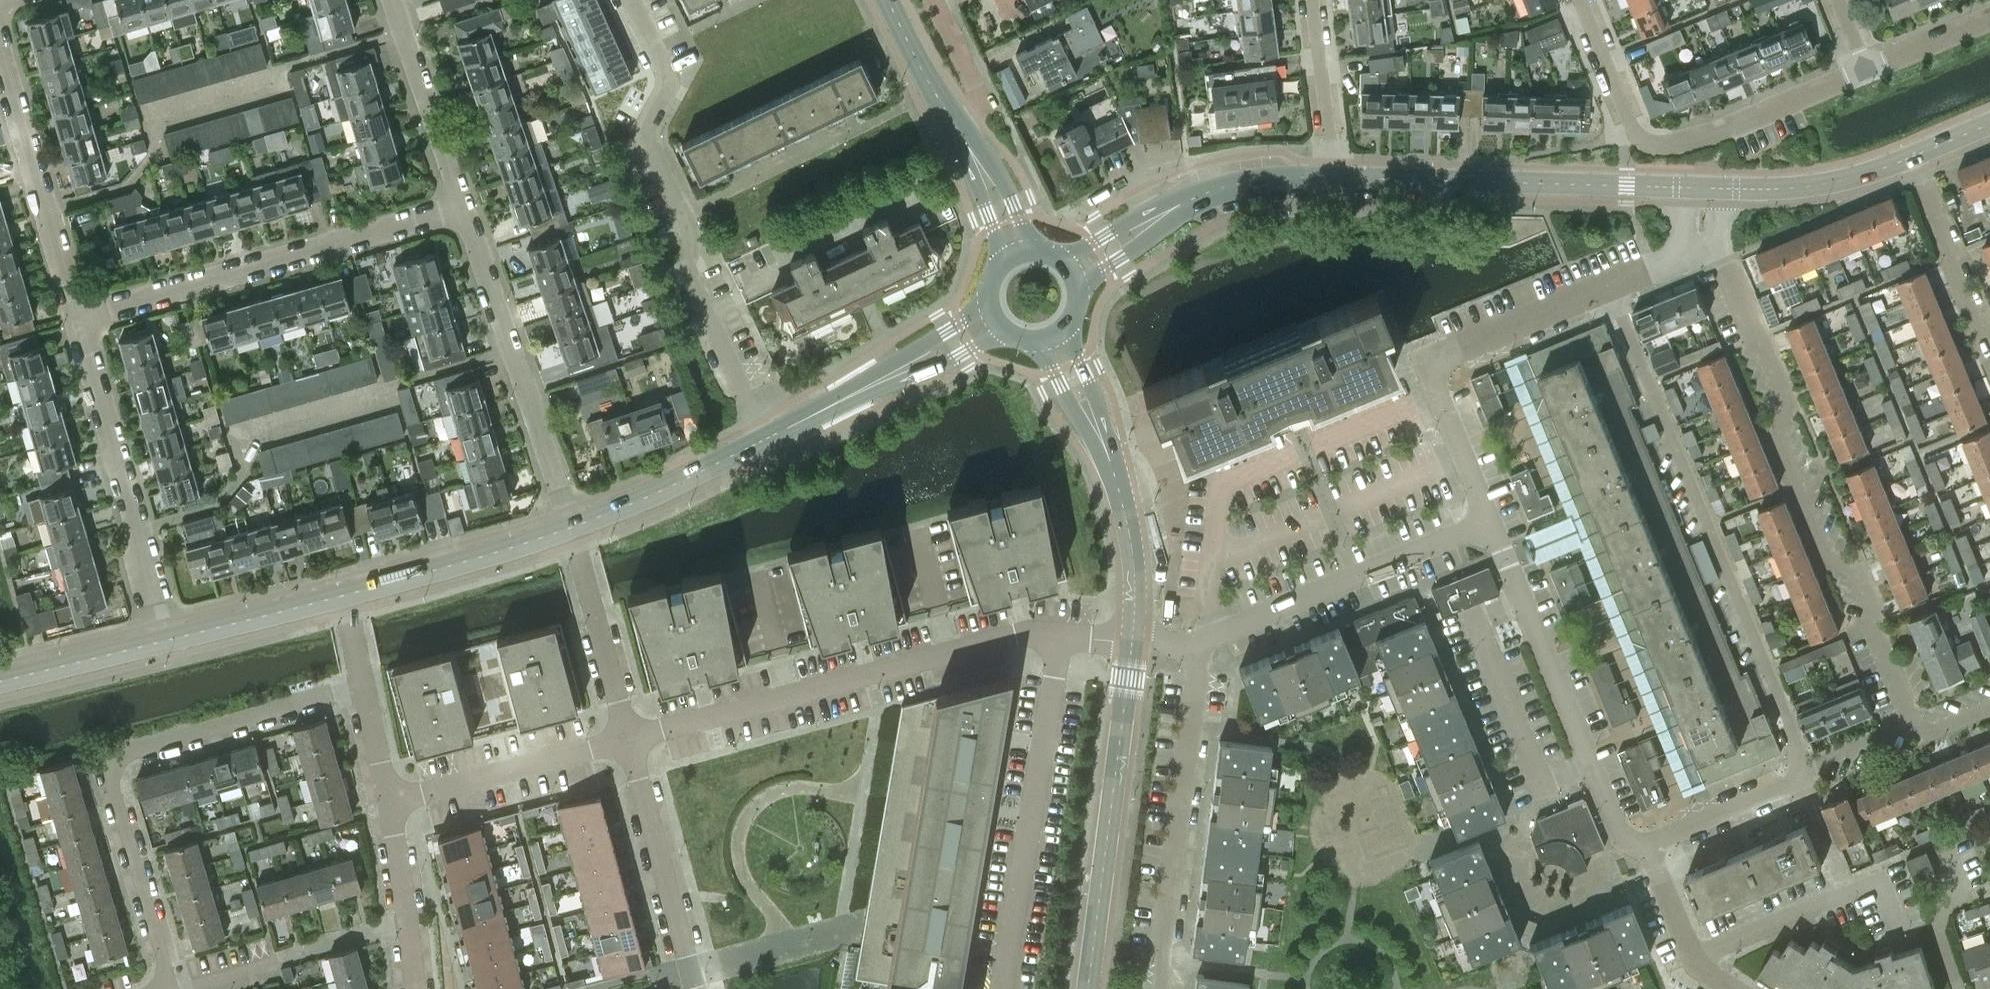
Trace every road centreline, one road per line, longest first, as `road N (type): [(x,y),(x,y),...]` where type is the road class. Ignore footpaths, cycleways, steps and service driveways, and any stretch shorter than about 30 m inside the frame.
road 1 (residential): [(1910,721),(1856,569),(1825,556),(1776,439),(1787,401),(1719,239)]
road 2 (residential): [(1612,281),(1807,767)]
road 3 (residential): [(166,988),(110,776),(118,757),(362,689)]
road 4 (residential): [(766,441),(683,271),(693,241),(640,136),(660,79),(628,0)]
road 5 (residential): [(627,739),(1031,635),(1061,639)]
road 6 (residential): [(79,317),(465,205)]
road 7 (residential): [(1490,518),(1425,359),(1612,281)]
road 8 (residential): [(1645,847),(1618,828),(1490,518)]
road 9 (tertiary): [(1333,177),(1701,189)]
road 10 (residential): [(1002,988),(1061,639)]
road 11 (residential): [(1160,988),(1196,642)]
road 12 (tertiary): [(1088,988),(1134,648)]
road 13 (residential): [(572,527),(465,205)]
road 14 (residential): [(167,639),(79,317)]
road 15 (tertiary): [(1134,648),(1135,572),(1121,494),(1054,335)]
road 16 (residential): [(1196,642),(1490,518)]
road 17 (residential): [(79,317),(0,42)]
road 18 (tertiary): [(1072,271),(1209,191),(1270,176),(1333,177)]
road 19 (tertiary): [(766,441),(995,318)]
road 20 (residential): [(697,988),(627,739)]
road 21 (residential): [(387,802),(627,739)]
road 22 (tertiary): [(344,595),(572,527)]
road 23 (residential): [(1650,139),(1692,140),(1866,69)]
road 24 (tertiary): [(1701,189),(1828,182),(1917,155)]
road 25 (residential): [(627,739),(572,527)]
road 26 (residential): [(465,205),(397,0)]
road 27 (tertiary): [(572,527),(766,441)]
road 28 (tertiary): [(989,182),(890,0)]
road 29 (residential): [(1917,155),(1975,319),(1989,336)]
road 30 (residential): [(989,182),(992,139),(982,101),(935,0)]
road 31 (residential): [(415,988),(387,802)]
road 32 (residential): [(1807,767),(1789,787),(1645,847)]
road 33 (tertiary): [(167,639),(344,595)]
road 34 (residential): [(1333,177),(1314,0)]
road 35 (tertiary): [(0,680),(167,639)]
road 36 (residential): [(1730,988),(1692,958),(1645,847)]
road 37 (residential): [(1650,139),(1635,135),(1624,114),(1578,0)]
road 38 (residential): [(1866,69),(1989,16)]

